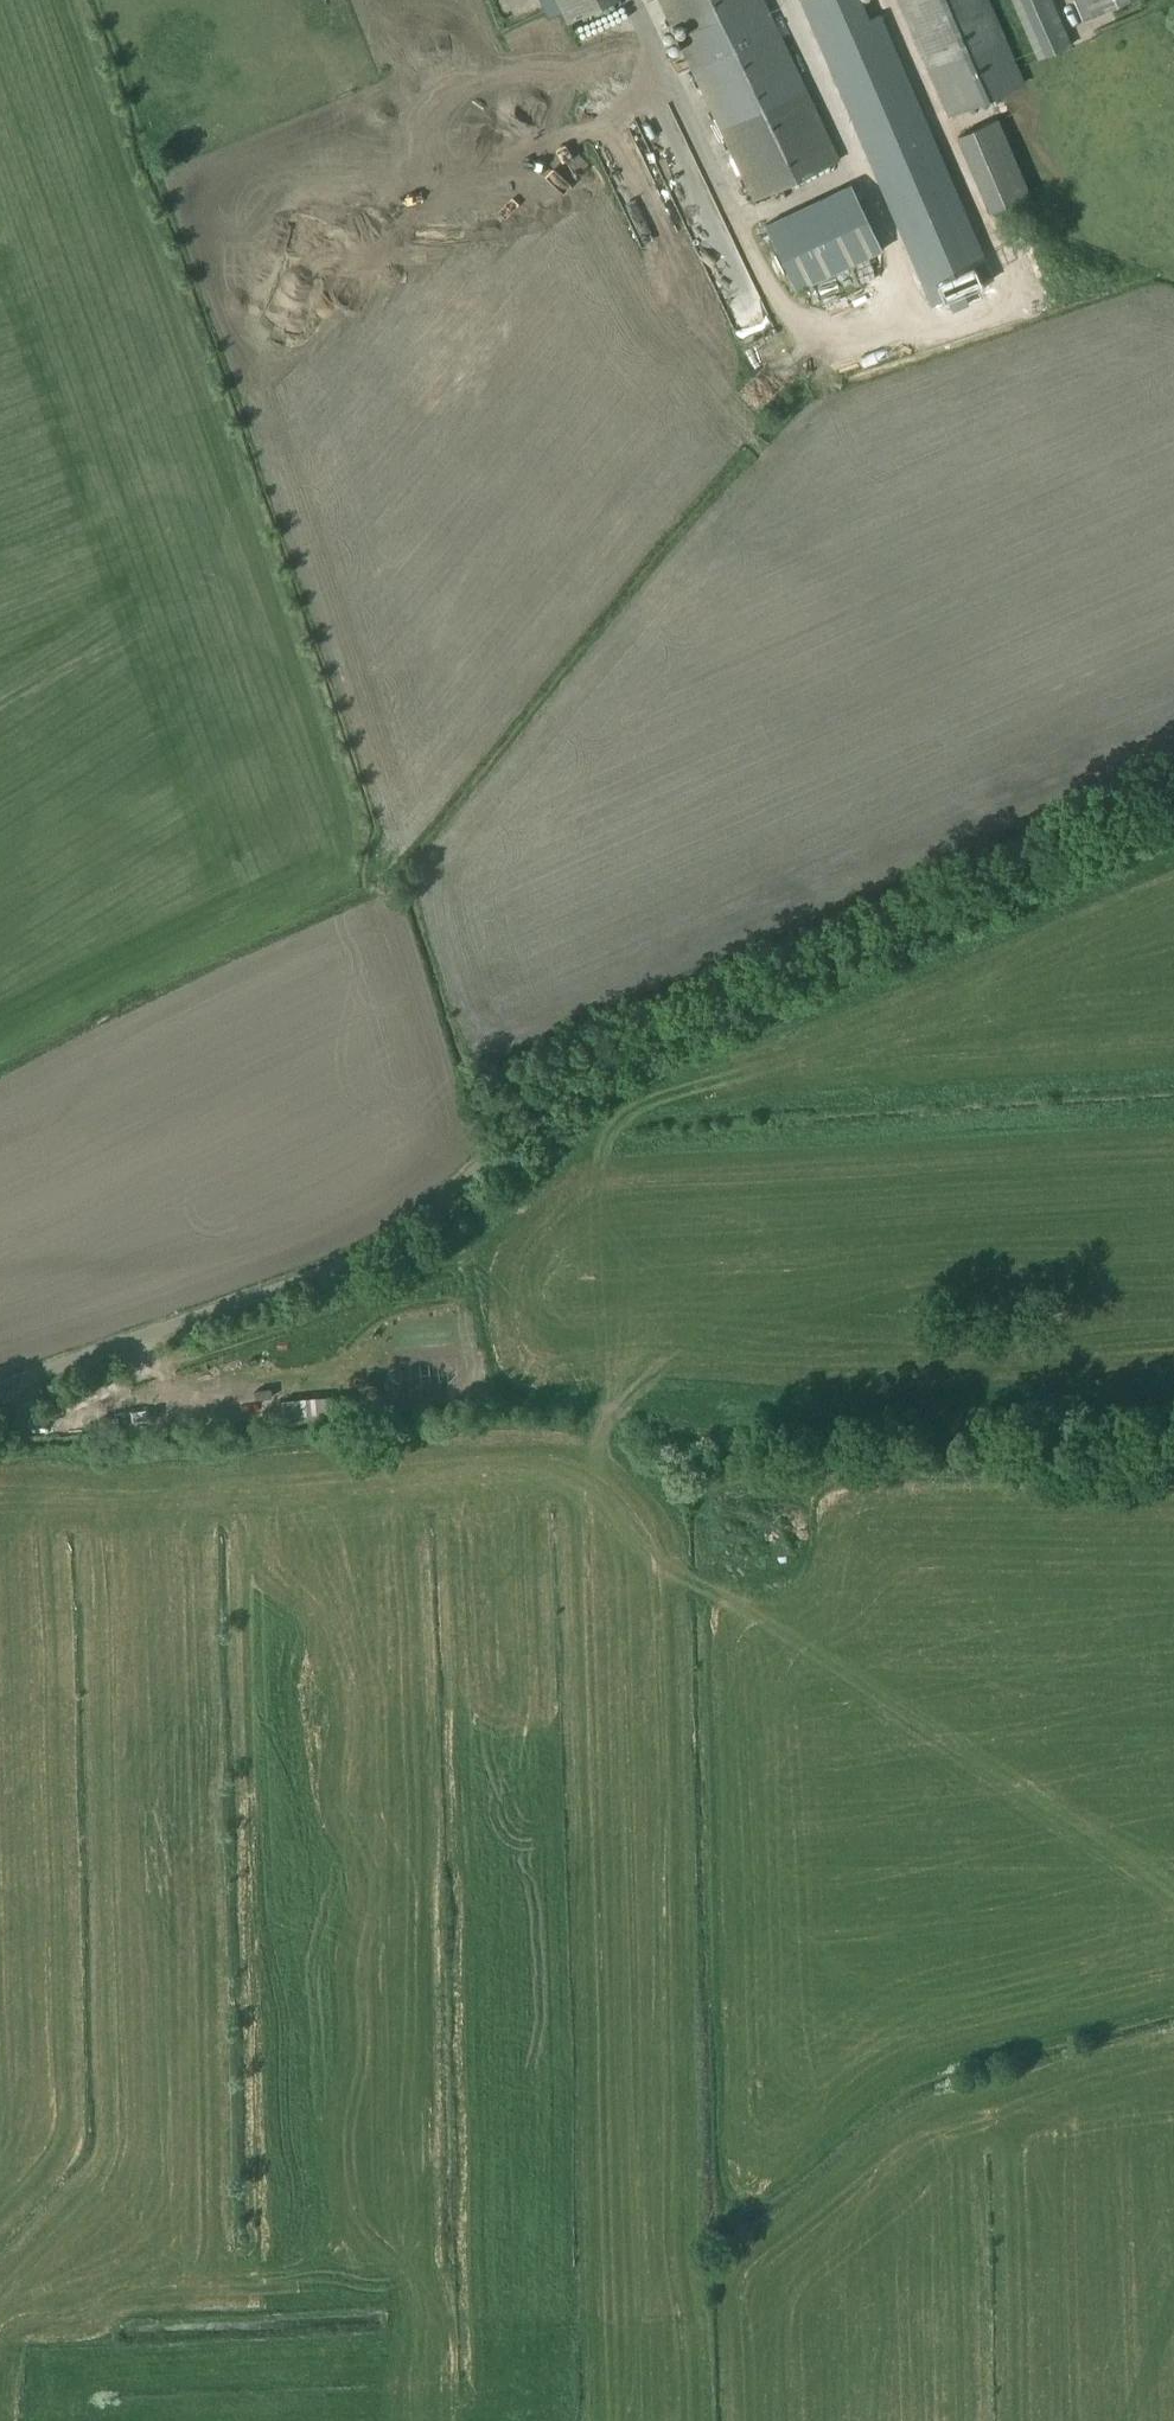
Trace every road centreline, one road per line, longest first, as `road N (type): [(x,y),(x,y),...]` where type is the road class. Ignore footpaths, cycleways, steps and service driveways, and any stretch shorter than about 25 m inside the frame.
road 1 (unclassified): [(0,1387),(337,1250),(506,1118),(645,1028),(1173,799)]

